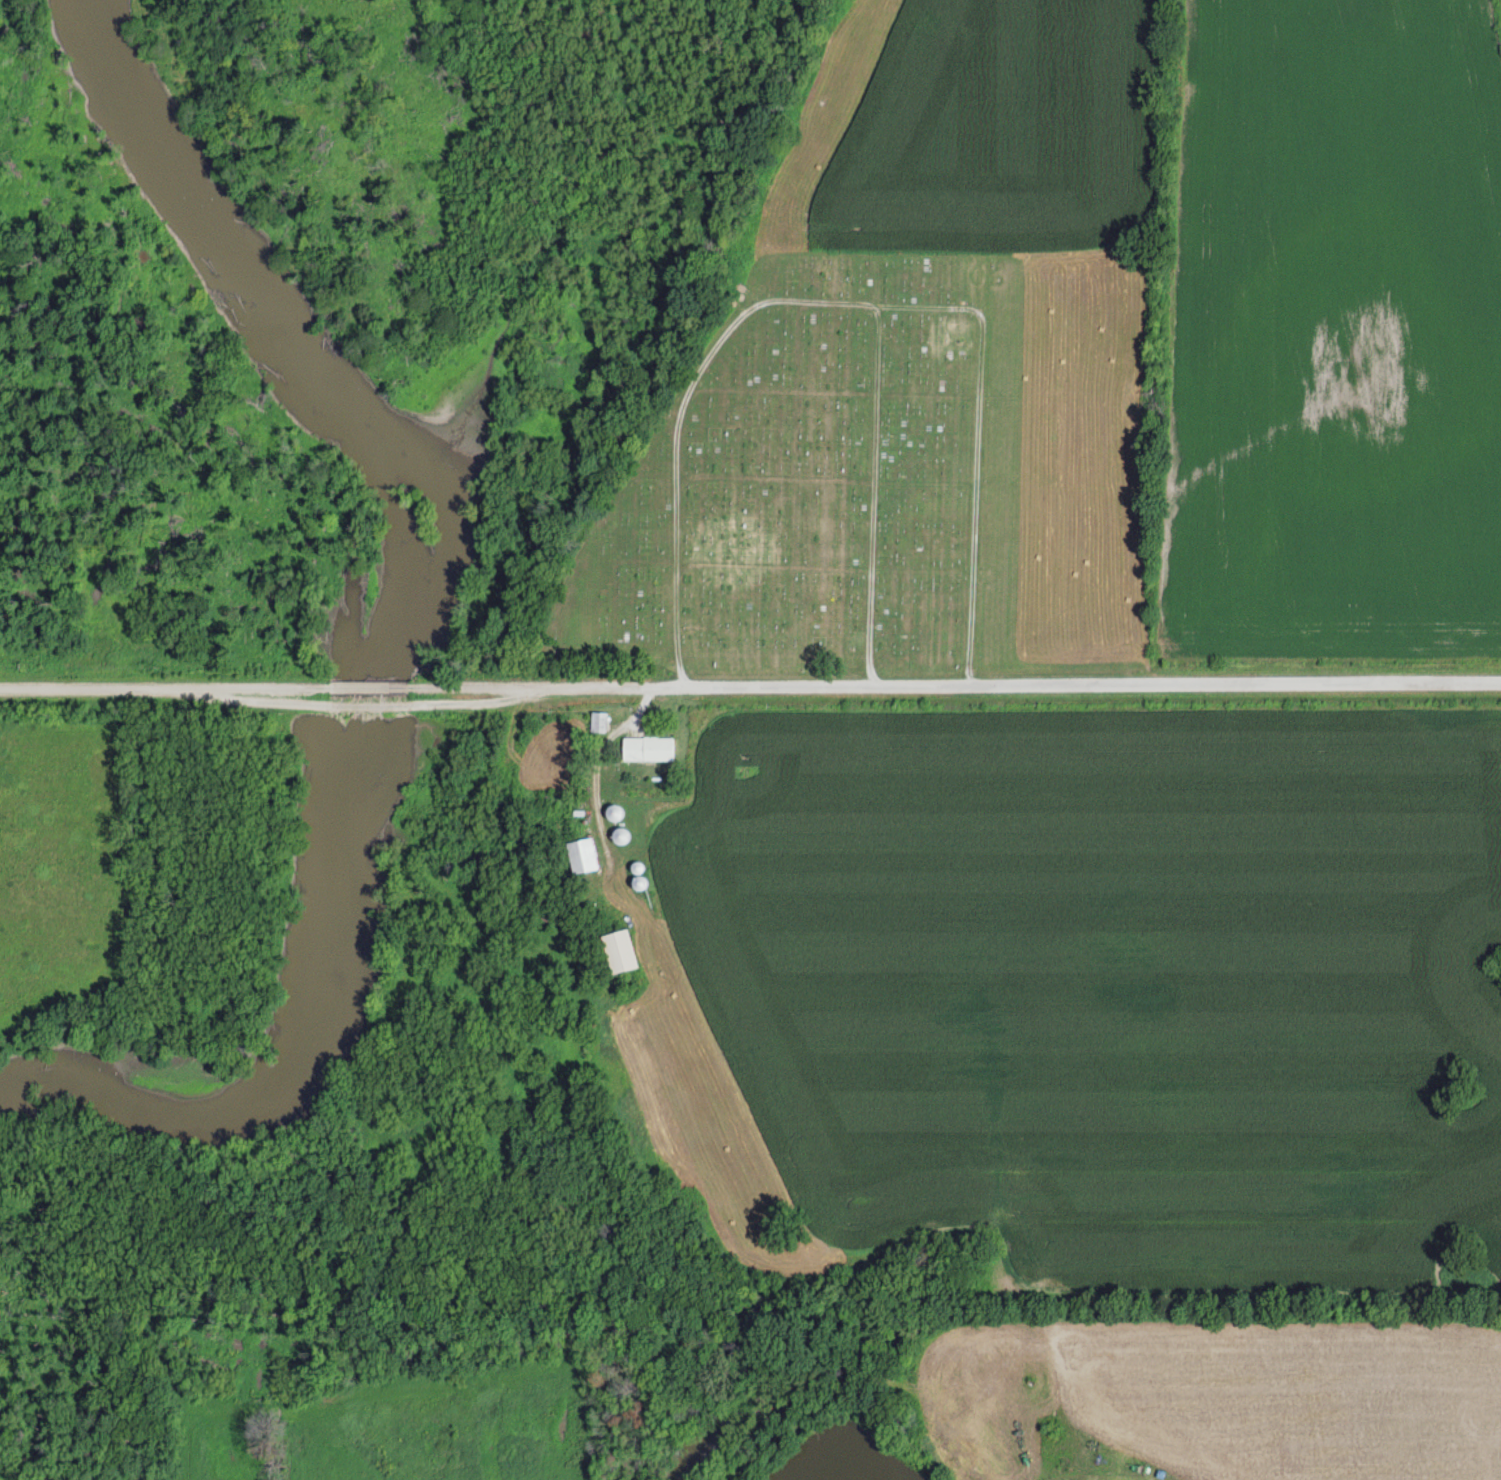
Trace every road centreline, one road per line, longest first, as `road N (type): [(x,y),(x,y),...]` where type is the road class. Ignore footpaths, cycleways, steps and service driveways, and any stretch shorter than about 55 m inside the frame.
road 1 (residential): [(1500,686),(426,688)]
road 2 (residential): [(314,687),(0,686)]

